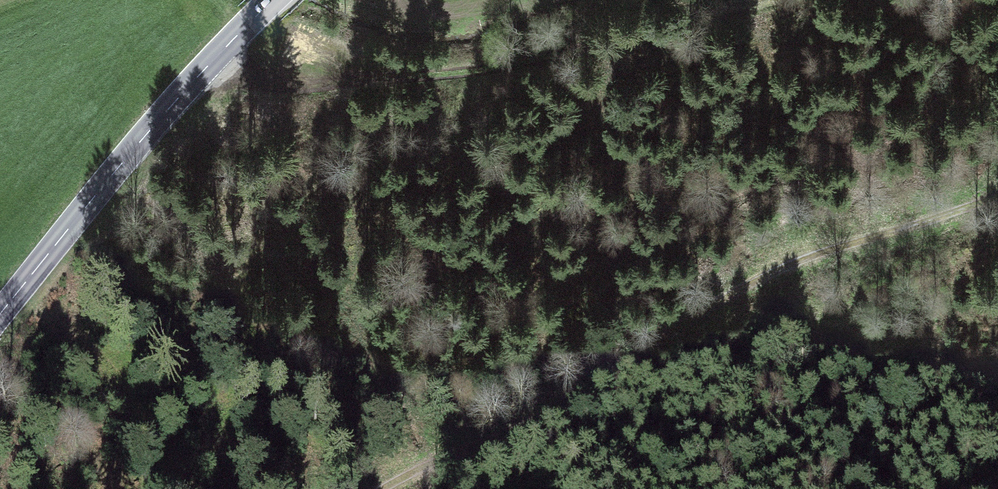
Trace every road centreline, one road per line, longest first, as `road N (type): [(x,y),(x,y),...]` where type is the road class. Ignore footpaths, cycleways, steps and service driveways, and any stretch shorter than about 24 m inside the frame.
road 1 (track): [(391,488),(571,397),(721,295),(863,235),(997,194)]
road 2 (tertiary): [(0,314),(182,94),(273,0)]
road 3 (track): [(663,335),(754,317),(824,322),(909,354),(997,372)]

